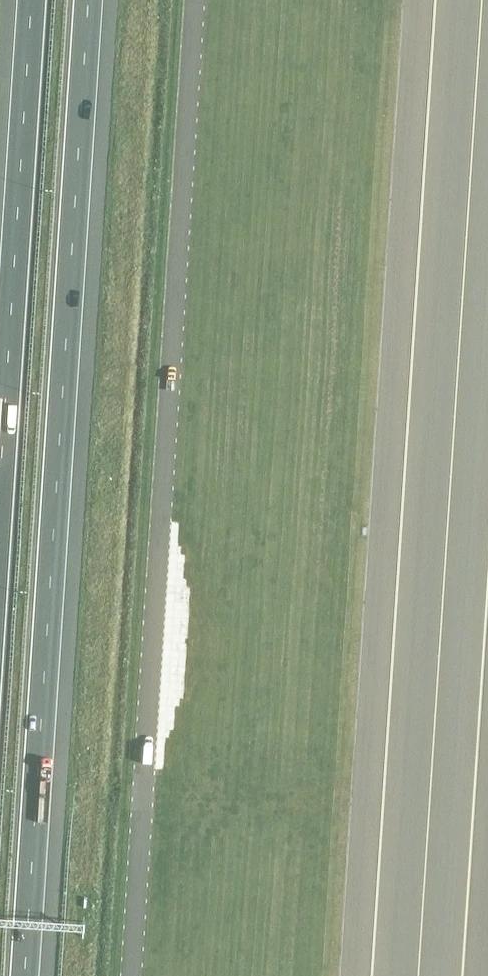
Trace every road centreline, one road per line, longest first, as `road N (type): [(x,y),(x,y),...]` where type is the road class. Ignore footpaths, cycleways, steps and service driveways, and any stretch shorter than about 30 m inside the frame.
road 1 (motorway): [(25,975),(89,0)]
road 2 (motorway): [(32,0),(0,496)]

